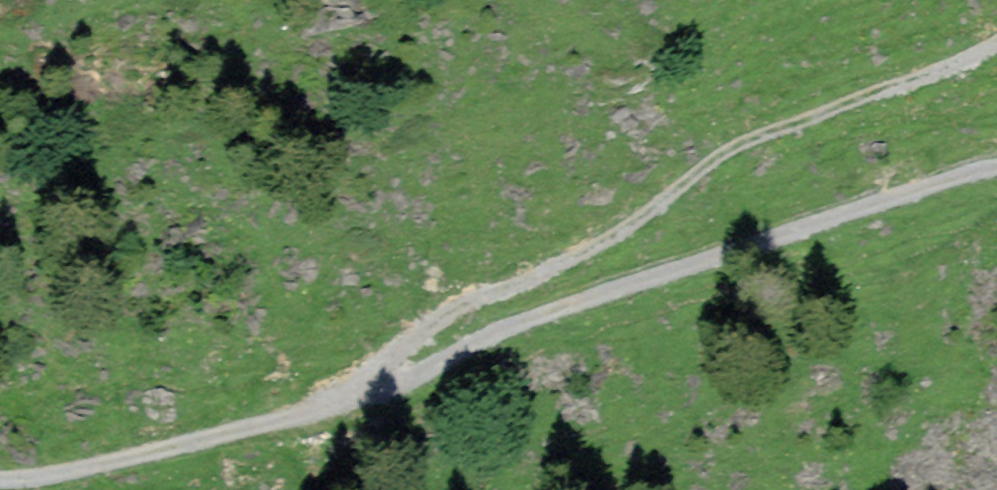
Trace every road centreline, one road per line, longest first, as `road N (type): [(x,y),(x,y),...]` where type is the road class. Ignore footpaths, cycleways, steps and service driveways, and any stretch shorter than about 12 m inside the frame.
road 1 (track): [(0,463),(351,393),(512,311),(996,154)]
road 2 (track): [(351,393),(428,309),(602,223),(713,142),(996,26)]

